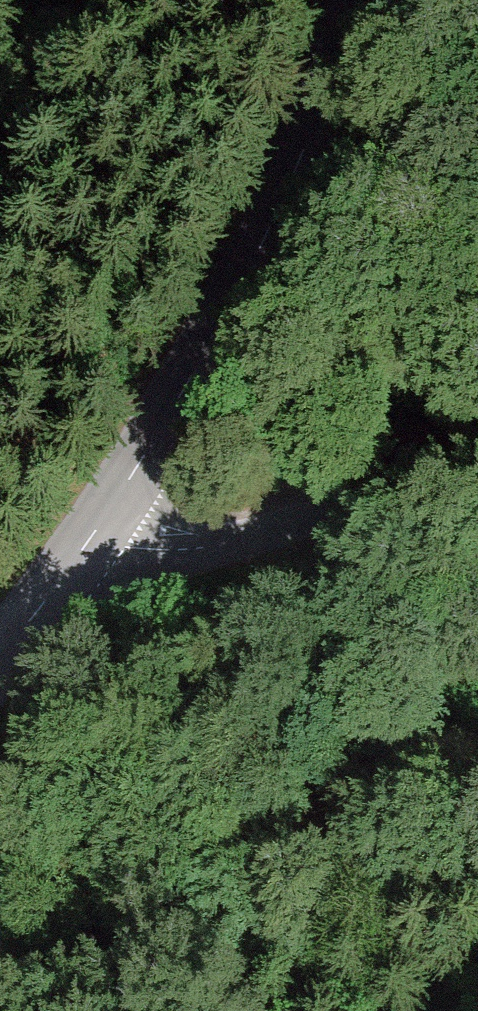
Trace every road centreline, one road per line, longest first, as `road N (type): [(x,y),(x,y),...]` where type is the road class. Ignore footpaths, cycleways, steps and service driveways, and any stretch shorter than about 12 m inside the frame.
road 1 (unclassified): [(351,0),(275,201),(141,459),(88,541)]
road 2 (unclassified): [(477,465),(201,548),(88,541)]
road 3 (unclassified): [(88,541),(0,658)]

